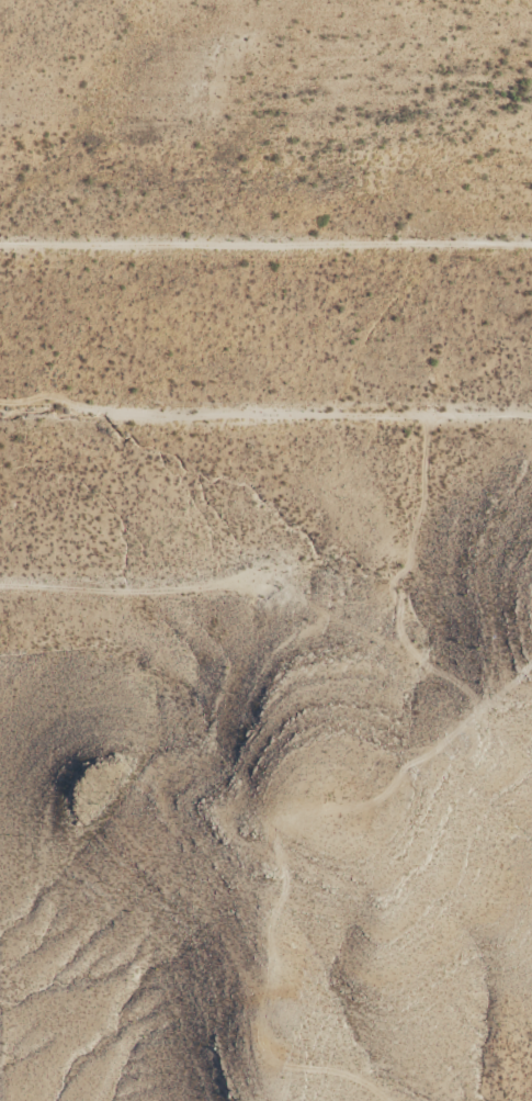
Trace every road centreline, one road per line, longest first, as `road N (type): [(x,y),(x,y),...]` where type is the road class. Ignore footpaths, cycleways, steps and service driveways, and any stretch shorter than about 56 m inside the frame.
road 1 (track): [(531,243),(0,245)]
road 2 (track): [(0,413),(531,413)]
road 3 (track): [(263,587),(0,589)]

